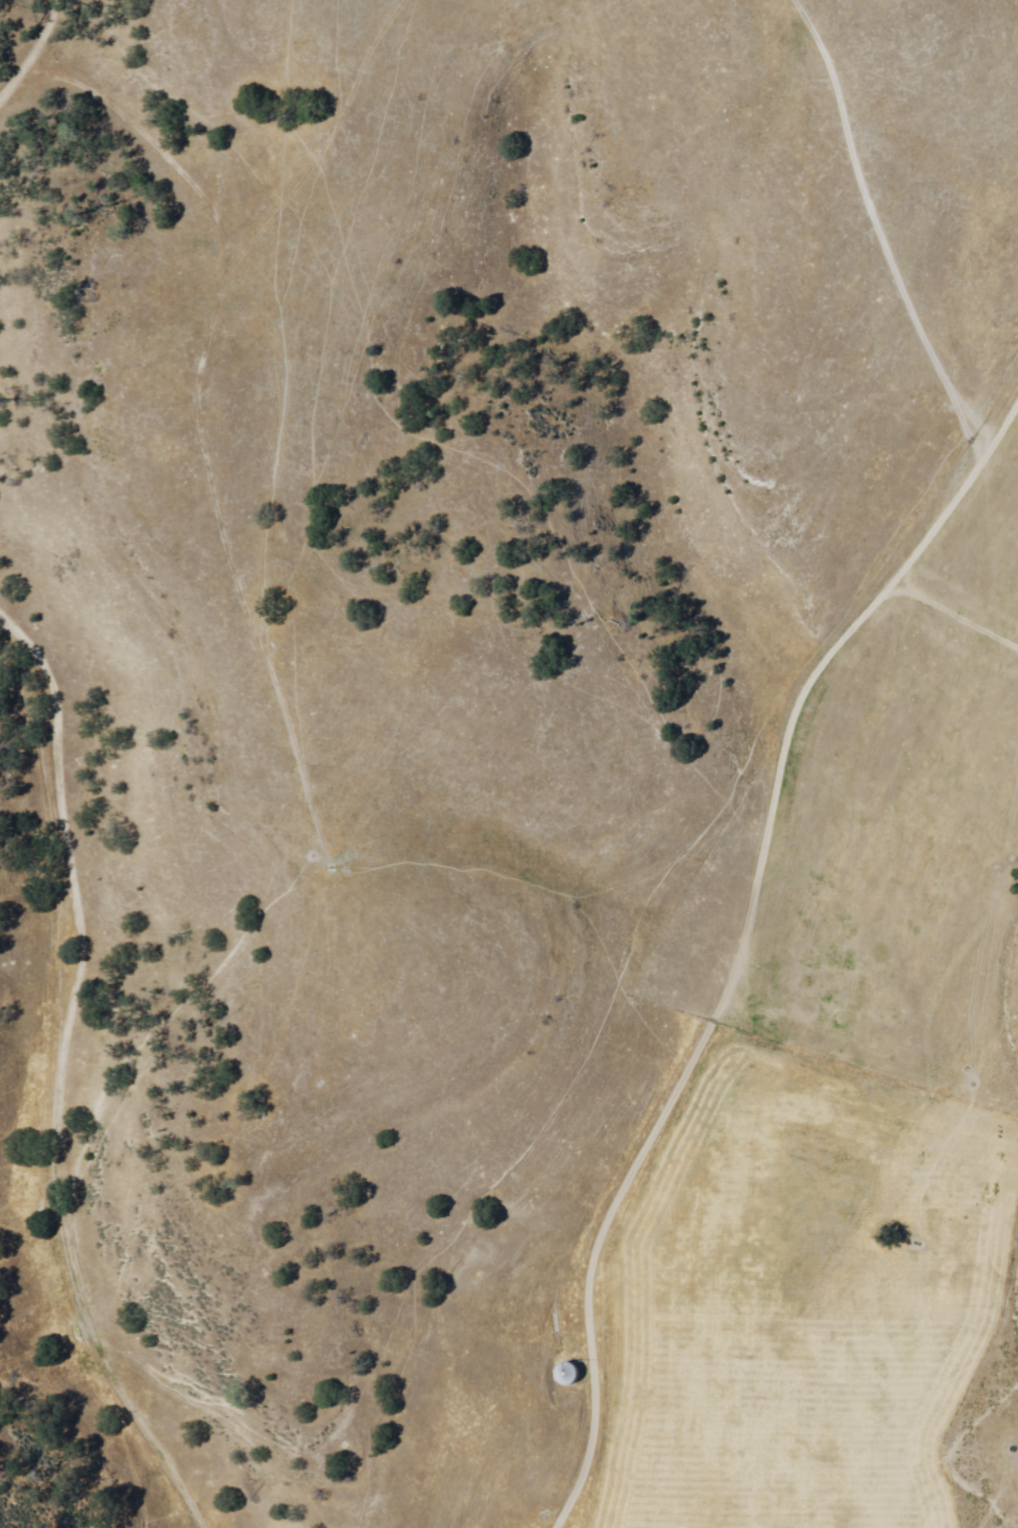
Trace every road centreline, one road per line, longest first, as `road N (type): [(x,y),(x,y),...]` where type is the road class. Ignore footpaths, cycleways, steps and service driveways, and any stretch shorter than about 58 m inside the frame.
road 1 (residential): [(553,1527),(601,1415),(601,1233),(740,952),(796,700),(1017,385)]
road 2 (track): [(205,1527),(202,1489),(154,1378),(65,1268),(29,1162),(34,983),(50,920),(45,715),(0,458)]
road 3 (track): [(971,458),(945,238),(822,89),(773,0)]

